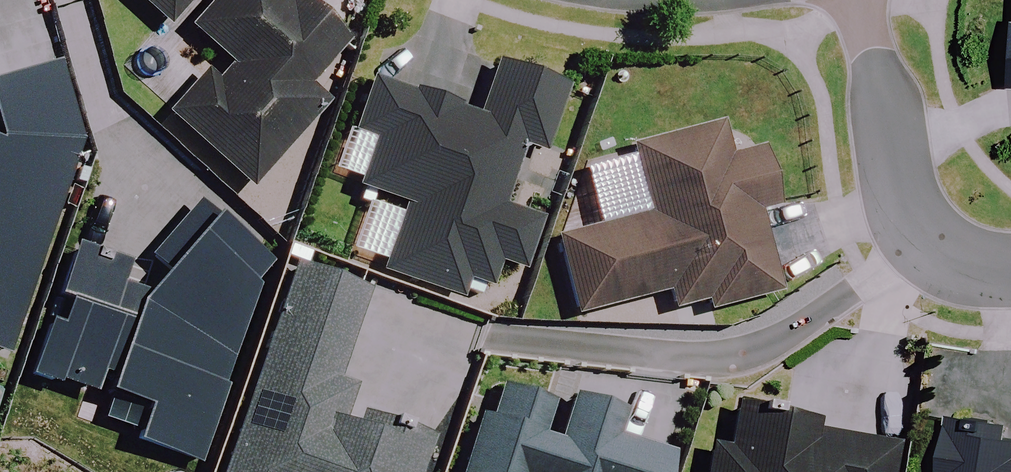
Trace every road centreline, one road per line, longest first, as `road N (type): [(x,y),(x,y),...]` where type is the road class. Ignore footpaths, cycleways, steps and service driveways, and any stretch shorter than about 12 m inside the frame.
road 1 (residential): [(922,239),(745,351),(708,358),(493,335)]
road 2 (residential): [(854,0),(900,191),(922,239)]

